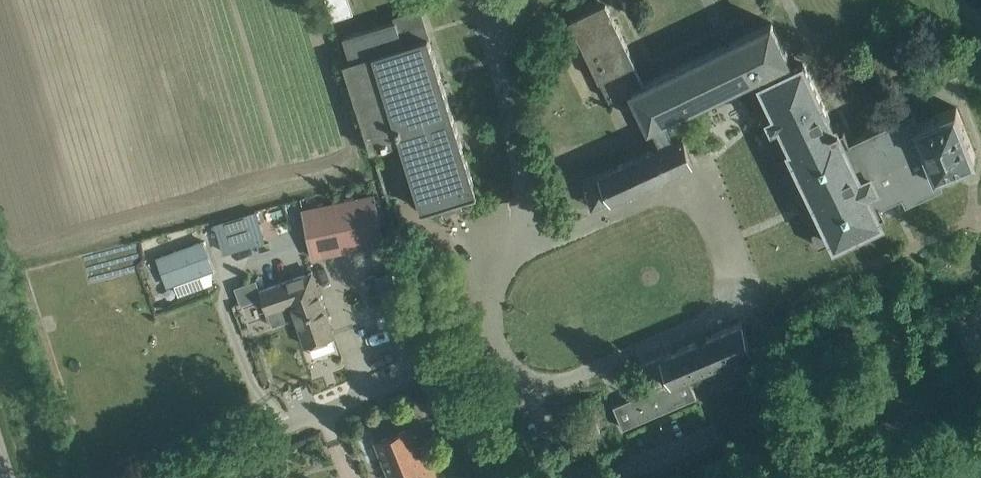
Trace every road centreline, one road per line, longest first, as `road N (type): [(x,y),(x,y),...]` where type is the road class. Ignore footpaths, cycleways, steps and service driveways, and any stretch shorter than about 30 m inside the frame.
road 1 (track): [(820,477),(980,422)]

